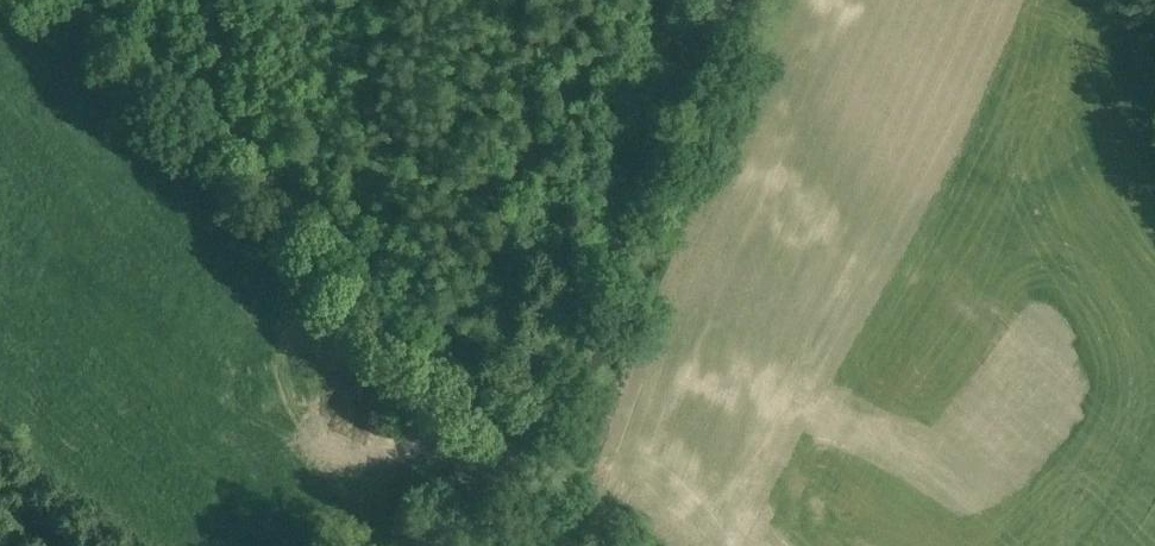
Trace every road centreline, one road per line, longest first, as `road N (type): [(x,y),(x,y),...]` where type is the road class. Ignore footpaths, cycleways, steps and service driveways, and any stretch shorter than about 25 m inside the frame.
road 1 (track): [(532,441),(709,0)]
road 2 (track): [(636,545),(532,441),(428,545)]
road 3 (track): [(101,545),(0,469)]

